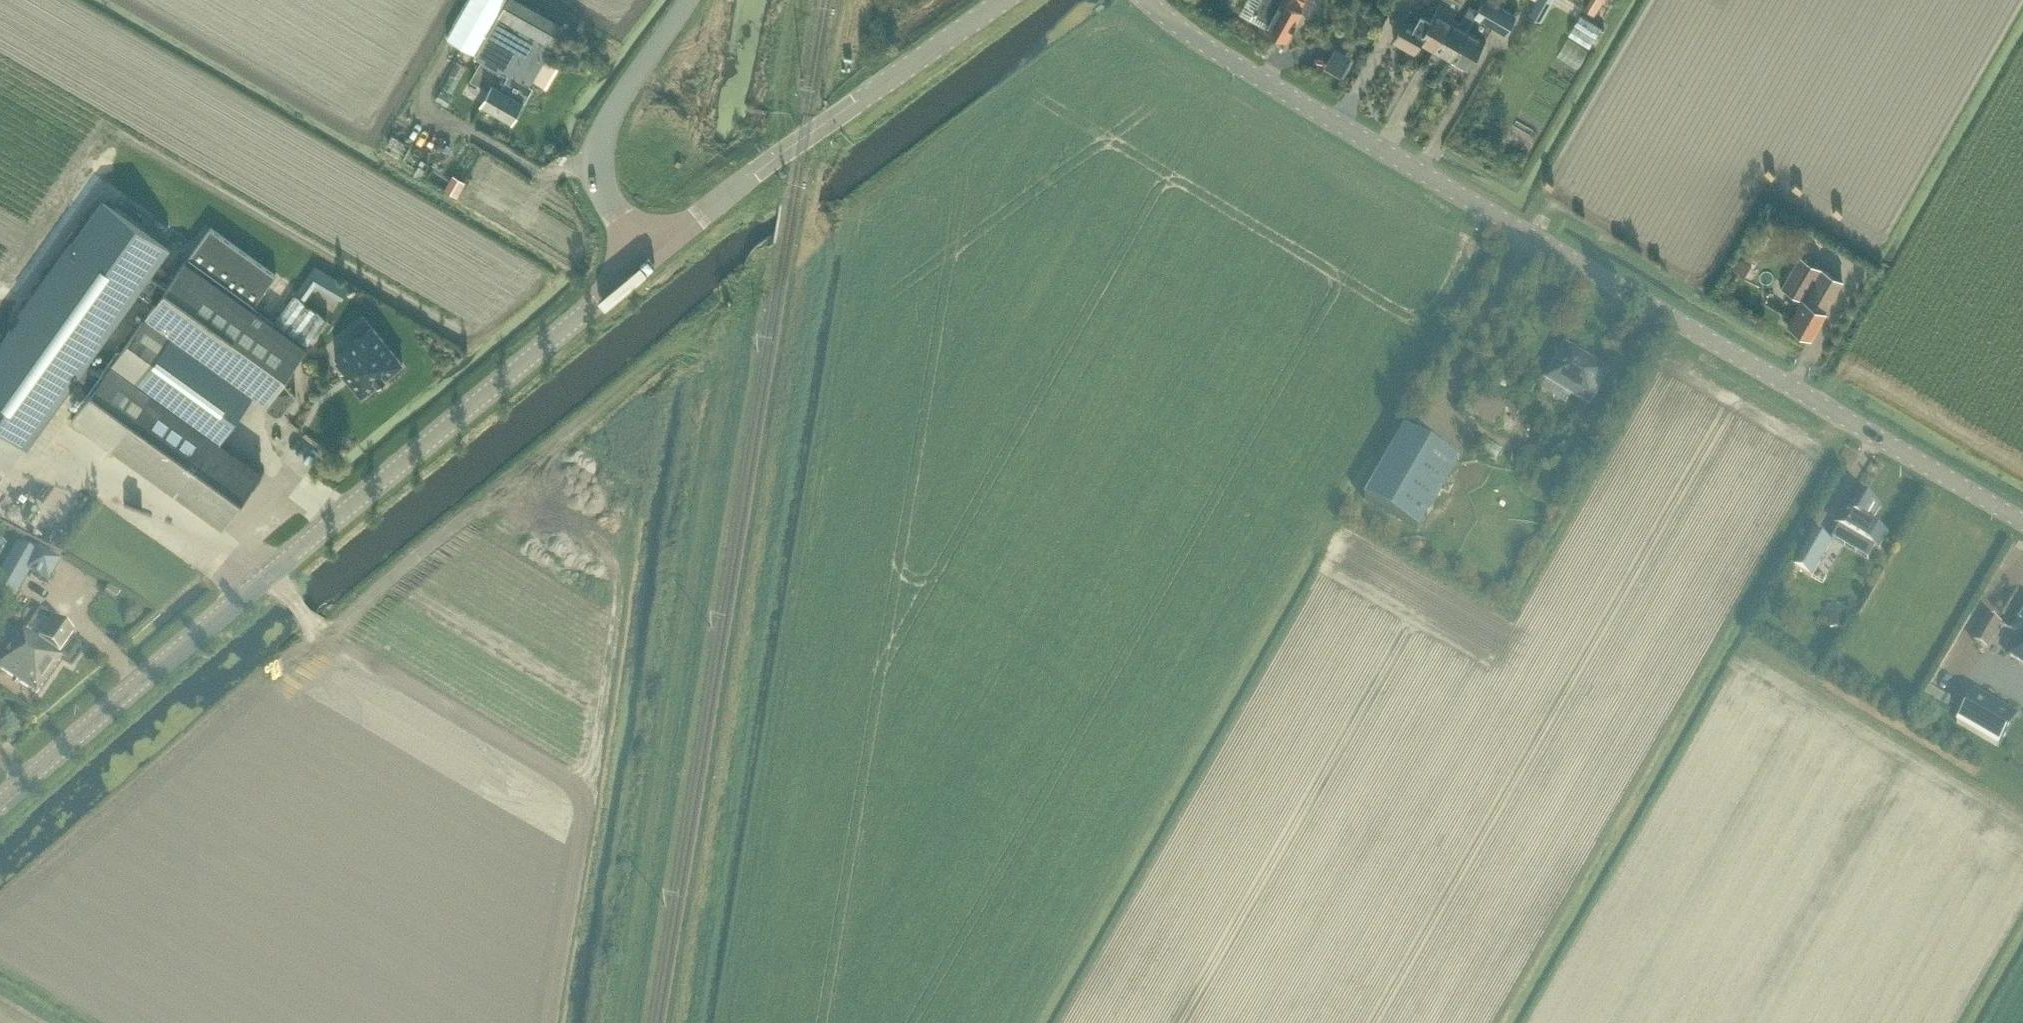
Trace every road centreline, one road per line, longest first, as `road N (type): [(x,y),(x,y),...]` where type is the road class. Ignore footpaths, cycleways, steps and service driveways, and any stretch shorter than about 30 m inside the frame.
road 1 (unclassified): [(2022,518),(1277,85),(1152,0)]
road 2 (unclassified): [(0,806),(646,255)]
road 3 (unclassified): [(646,255),(1003,0)]
road 4 (unclassified): [(646,255),(605,193),(599,161),(628,86),(686,0)]

